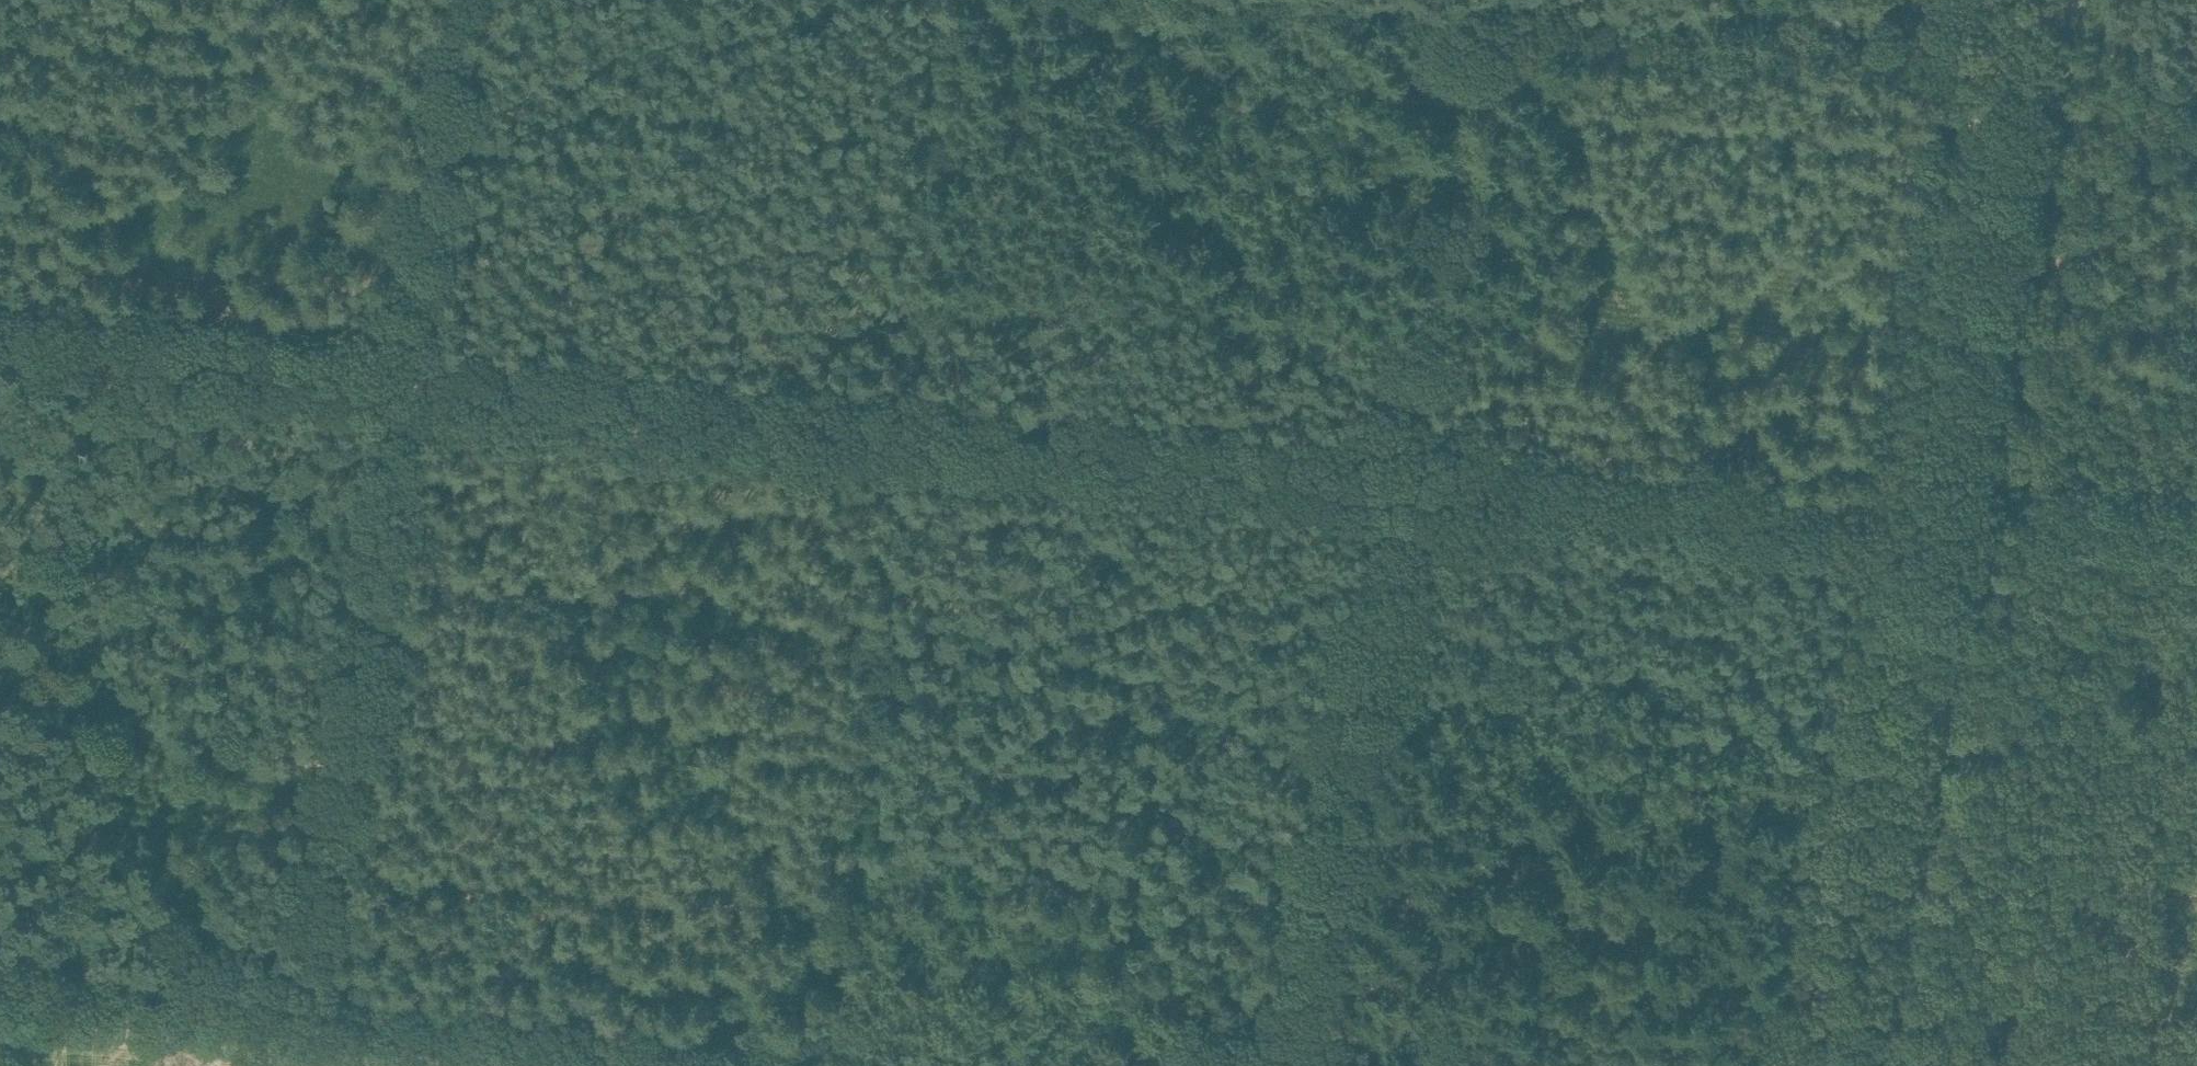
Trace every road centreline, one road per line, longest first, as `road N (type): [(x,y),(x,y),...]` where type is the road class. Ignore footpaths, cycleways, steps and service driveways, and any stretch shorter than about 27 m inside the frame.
road 1 (unclassified): [(1887,1065),(2065,0)]

